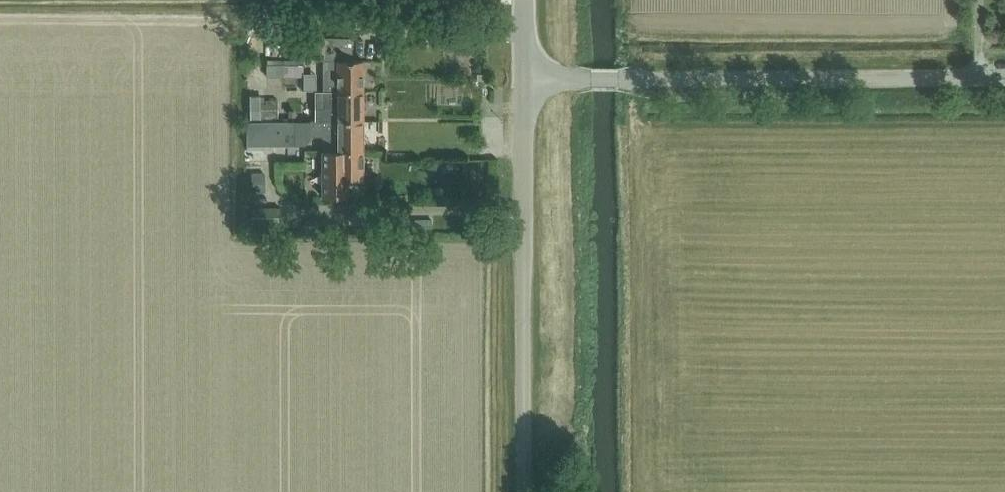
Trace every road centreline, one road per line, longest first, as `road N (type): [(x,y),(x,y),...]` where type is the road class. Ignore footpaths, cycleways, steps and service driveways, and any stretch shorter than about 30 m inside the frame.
road 1 (unclassified): [(523,491),(523,78)]
road 2 (unclassified): [(626,78),(1004,78)]

